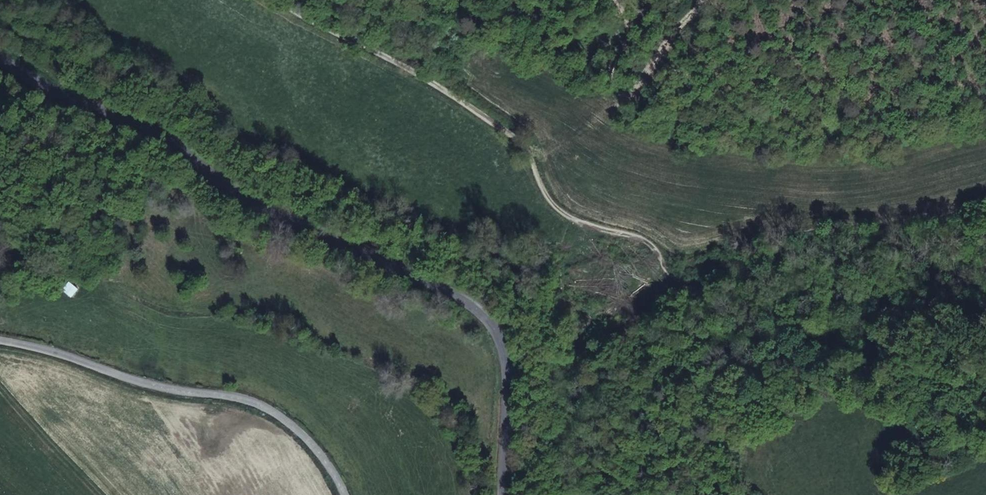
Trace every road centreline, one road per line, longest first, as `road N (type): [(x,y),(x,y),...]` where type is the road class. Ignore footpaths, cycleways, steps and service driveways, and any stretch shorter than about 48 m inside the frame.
road 1 (track): [(287,0),(497,121),(533,159),(555,207),(644,241),(669,275),(714,302),(808,315),(850,306),(907,274),(985,265)]
road 2 (secondary): [(504,494),(511,390),(507,355),(489,320),(450,290),(254,204),(174,142),(41,79),(0,50)]

